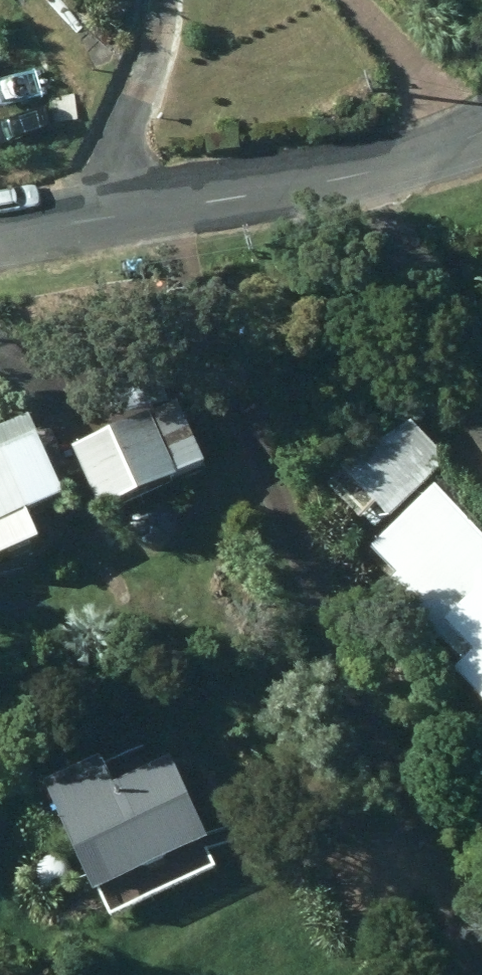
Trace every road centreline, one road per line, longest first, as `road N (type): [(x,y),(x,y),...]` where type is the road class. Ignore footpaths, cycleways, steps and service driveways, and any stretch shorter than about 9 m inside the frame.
road 1 (residential): [(0,236),(367,169),(481,128)]

